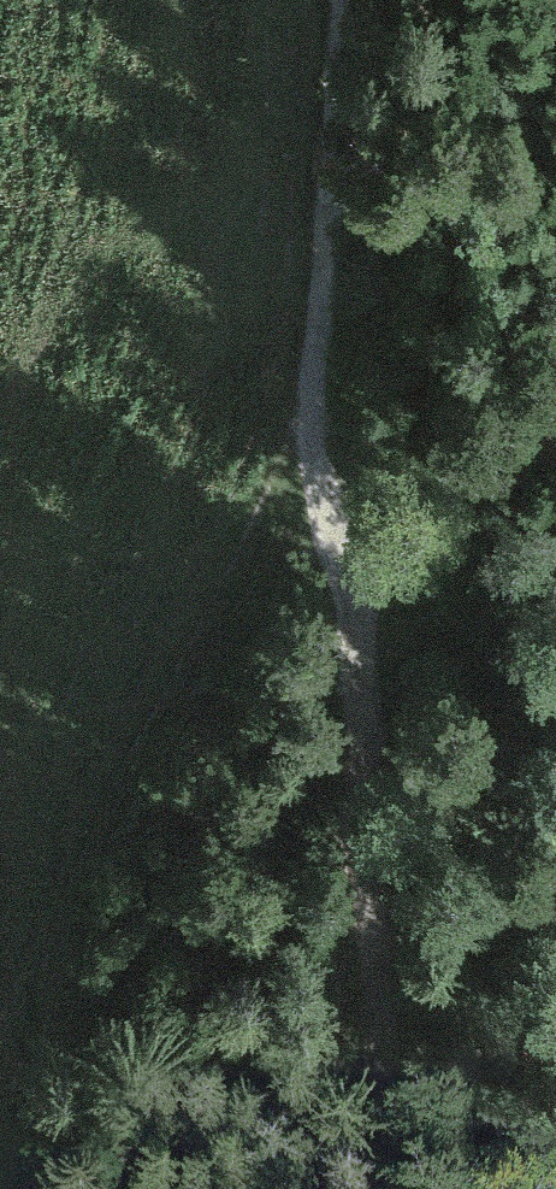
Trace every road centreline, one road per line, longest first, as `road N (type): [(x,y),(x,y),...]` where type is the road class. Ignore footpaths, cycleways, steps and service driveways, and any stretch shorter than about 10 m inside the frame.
road 1 (track): [(15,1188),(37,1003),(67,904),(305,426)]
road 2 (track): [(388,1188),(389,1065),(361,670),(338,528),(305,426)]
road 3 (track): [(305,426),(325,267),(340,0)]

